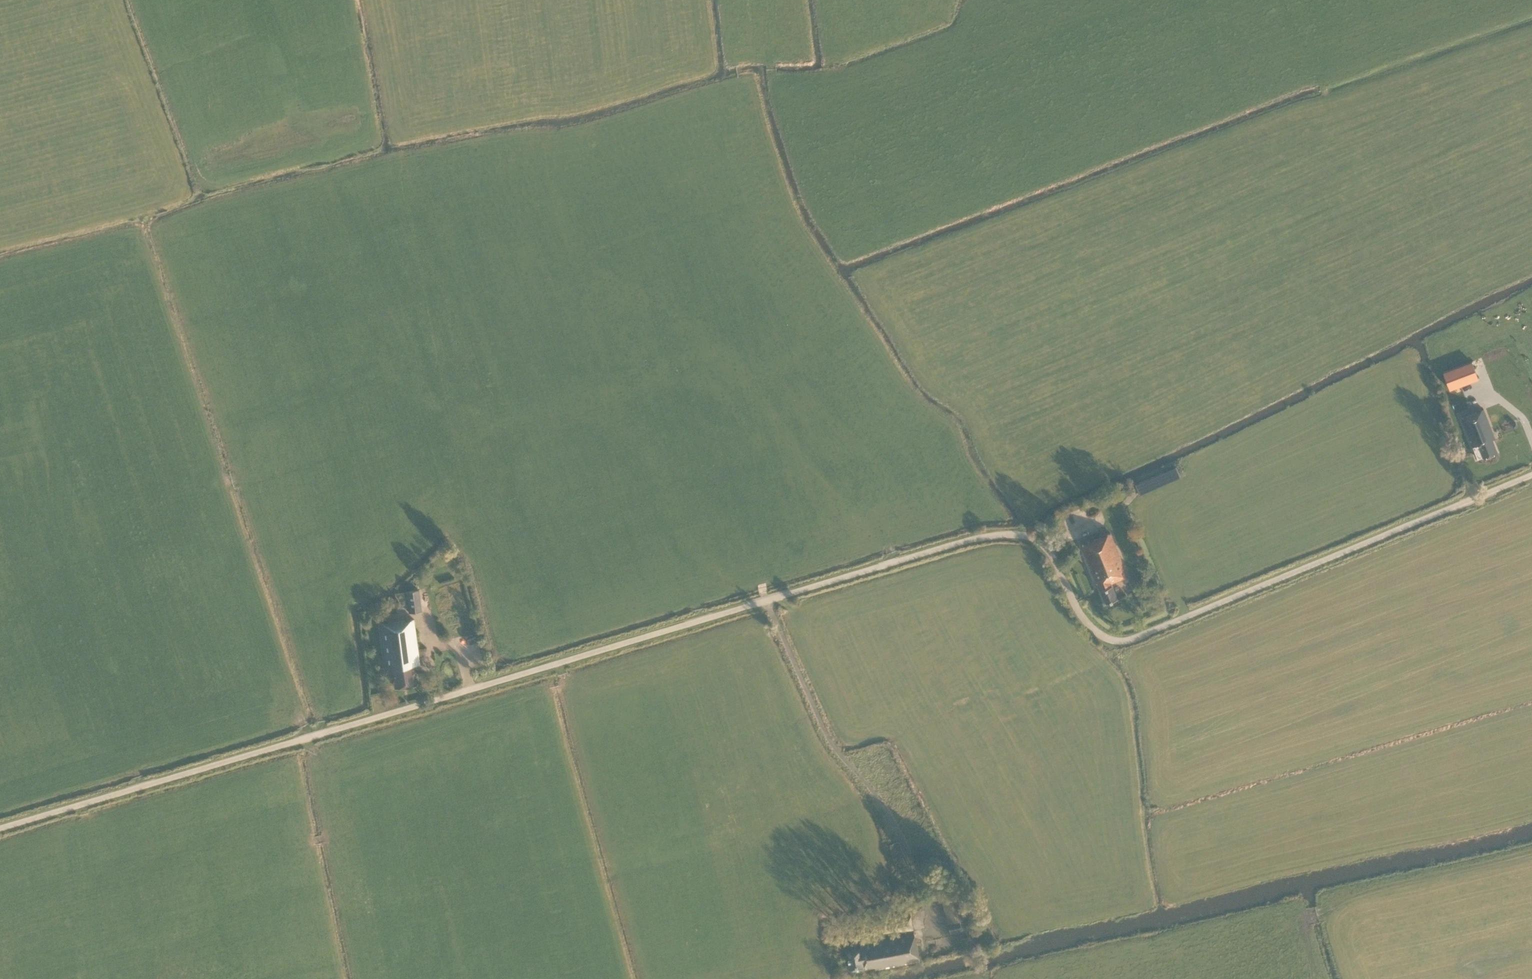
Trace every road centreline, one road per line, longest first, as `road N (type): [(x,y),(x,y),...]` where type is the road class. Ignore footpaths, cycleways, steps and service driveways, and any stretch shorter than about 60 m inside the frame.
road 1 (unclassified): [(0,828),(970,538),(1005,533),(1042,543),(1089,625),(1125,641),(1531,473)]

